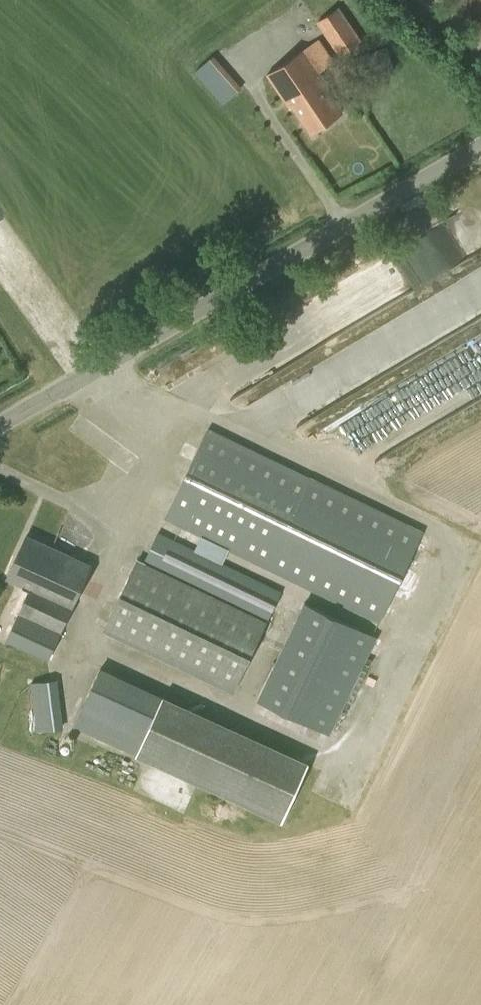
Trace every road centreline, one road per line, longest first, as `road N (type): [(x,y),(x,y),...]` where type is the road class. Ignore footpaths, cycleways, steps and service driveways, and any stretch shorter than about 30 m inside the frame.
road 1 (unclassified): [(0,421),(480,143)]

